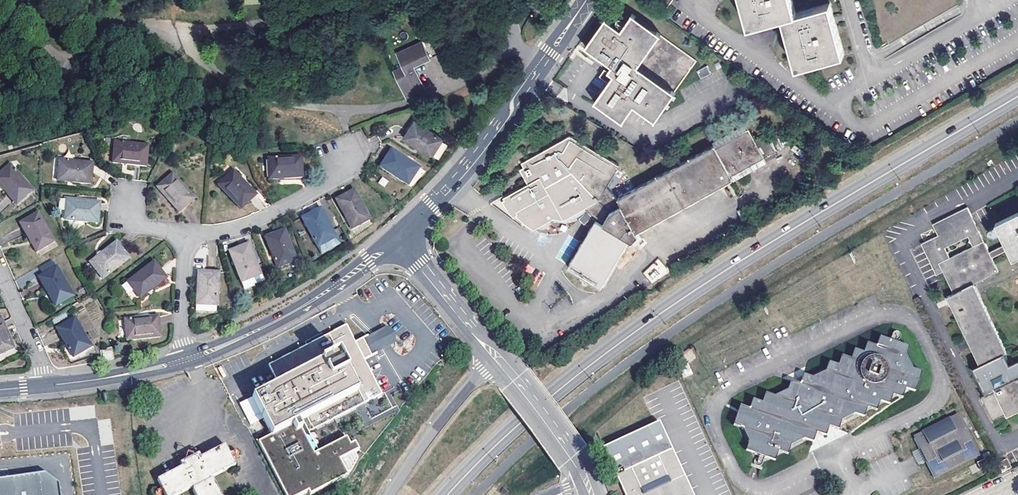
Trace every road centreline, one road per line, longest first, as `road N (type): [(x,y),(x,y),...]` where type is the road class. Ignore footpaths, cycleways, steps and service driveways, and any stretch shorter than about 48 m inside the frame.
road 1 (primary): [(1017,96),(660,314),(552,395),(447,494)]
road 2 (residential): [(588,0),(478,153),(398,237)]
road 3 (residential): [(398,237),(317,298),(187,360)]
road 4 (residential): [(848,0),(865,60),(878,69),(966,24),(973,0)]
road 5 (primary): [(497,357),(451,405),(389,494)]
road 6 (residential): [(497,357),(398,237)]
road 7 (residential): [(186,231),(243,227),(329,183)]
road 8 (residential): [(584,476),(497,357)]
road 9 (residential): [(187,360),(44,385)]
road 10 (residential): [(187,360),(181,329),(186,231)]
road 11 (residential): [(44,385),(0,273)]

